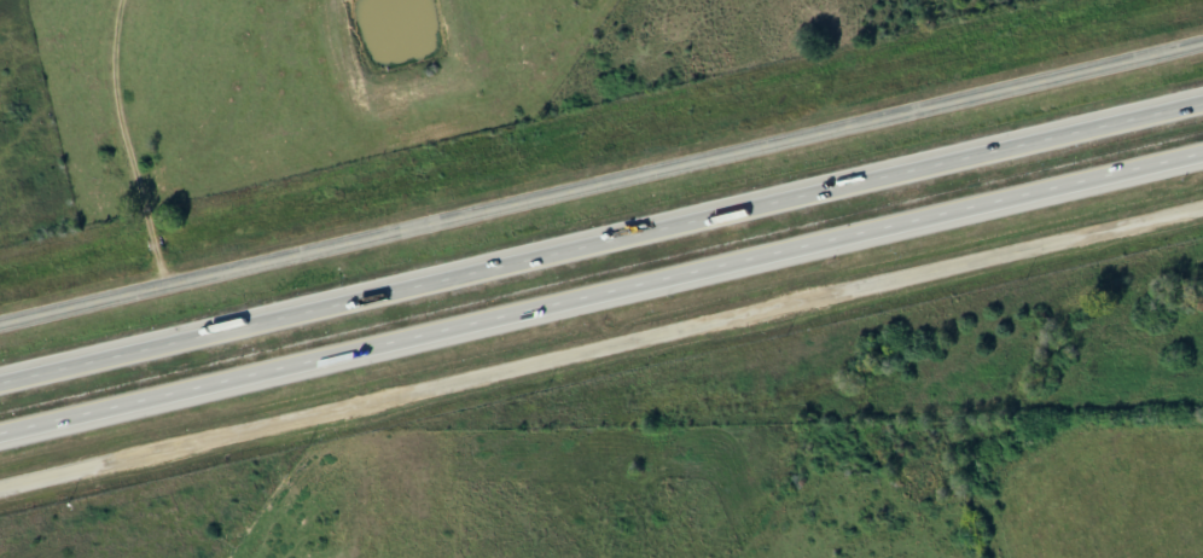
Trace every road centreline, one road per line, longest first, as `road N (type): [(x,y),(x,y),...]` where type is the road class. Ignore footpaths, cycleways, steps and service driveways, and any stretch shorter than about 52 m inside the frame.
road 1 (motorway): [(1202,101),(0,383)]
road 2 (tertiary): [(1202,44),(0,325)]
road 3 (tertiary): [(0,489),(1202,208)]
road 4 (motorway): [(0,435),(1202,154)]

